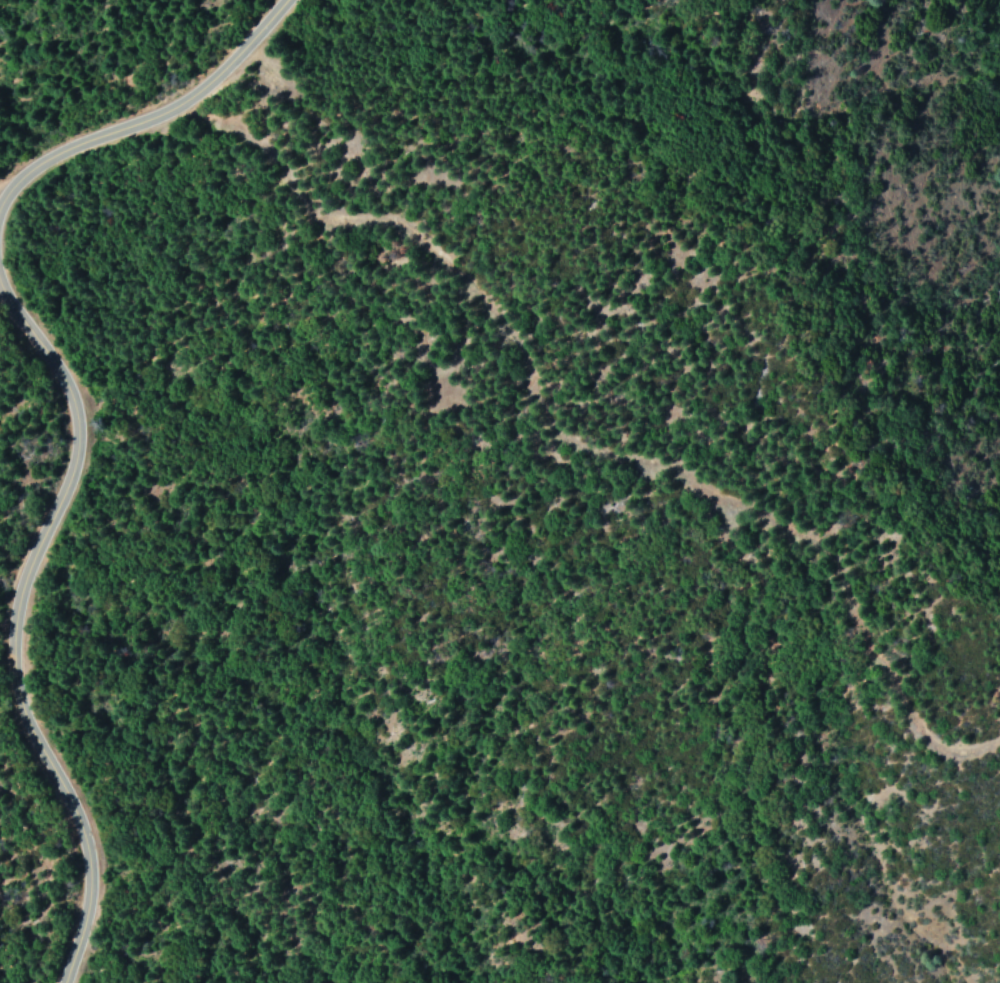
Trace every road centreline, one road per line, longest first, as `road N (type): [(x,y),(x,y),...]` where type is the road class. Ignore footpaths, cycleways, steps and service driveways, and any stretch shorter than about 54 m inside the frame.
road 1 (residential): [(0,287),(61,380),(76,423),(68,486),(26,571),(12,634),(26,724),(84,836),(90,880),(64,982)]
road 2 (residential): [(287,0),(183,106),(47,161),(0,205)]

